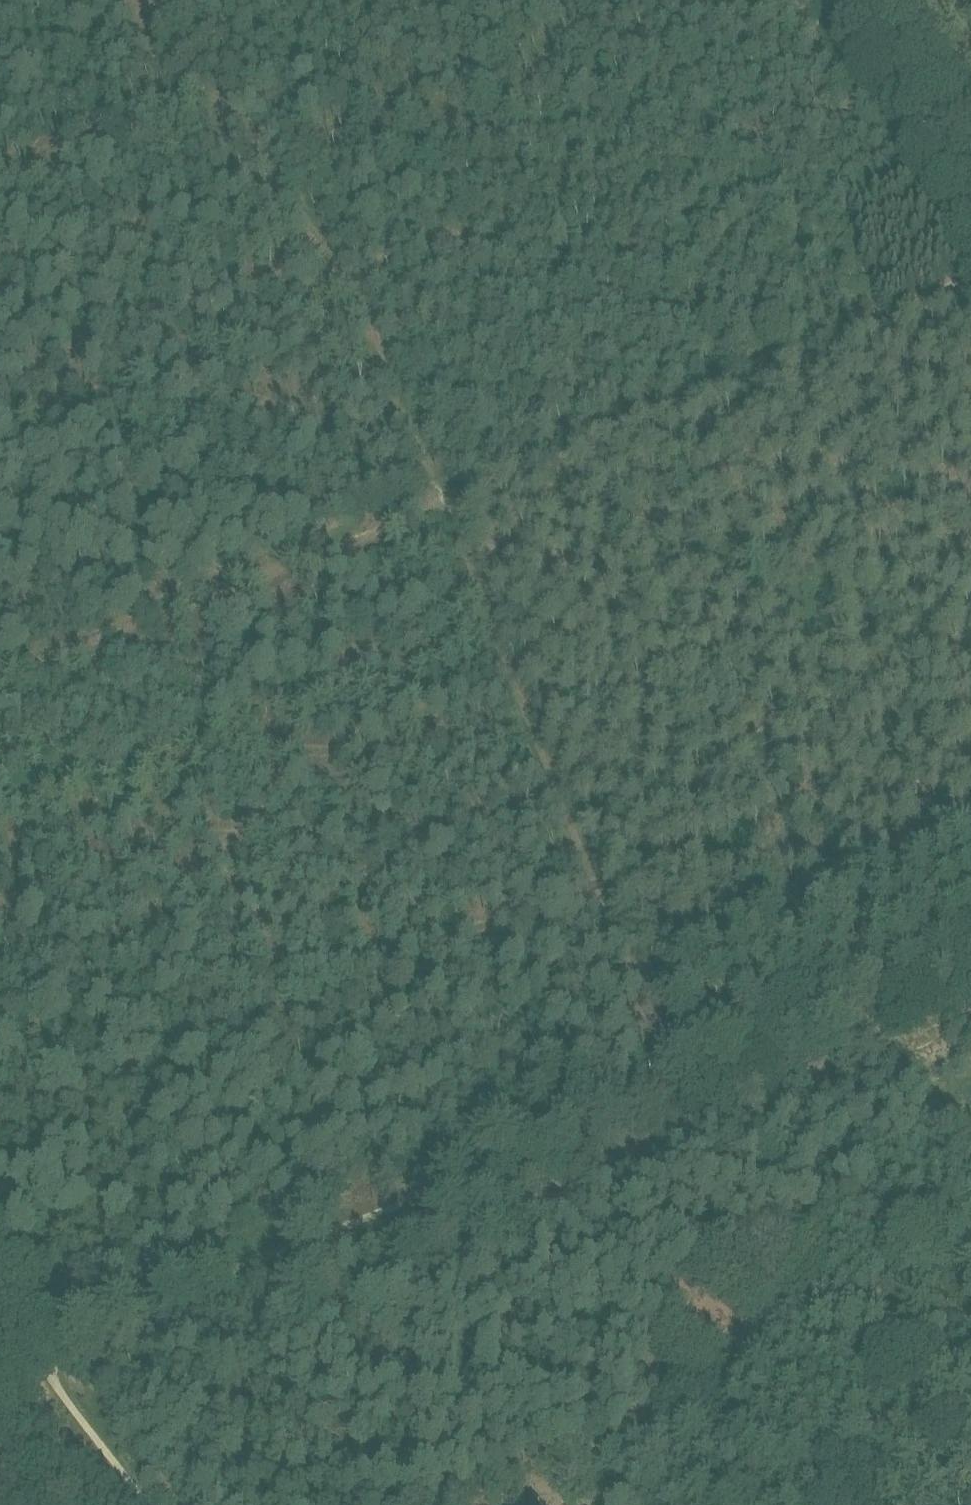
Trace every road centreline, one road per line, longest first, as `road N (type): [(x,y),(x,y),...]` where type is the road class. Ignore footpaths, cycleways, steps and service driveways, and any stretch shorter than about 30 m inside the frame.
road 1 (track): [(146,0),(304,221),(376,338),(456,506),(677,1088)]
road 2 (track): [(970,302),(0,684)]
road 3 (track): [(36,1356),(970,968)]
road 4 (track): [(856,0),(970,200)]
road 5 (track): [(148,1504),(36,1356)]

